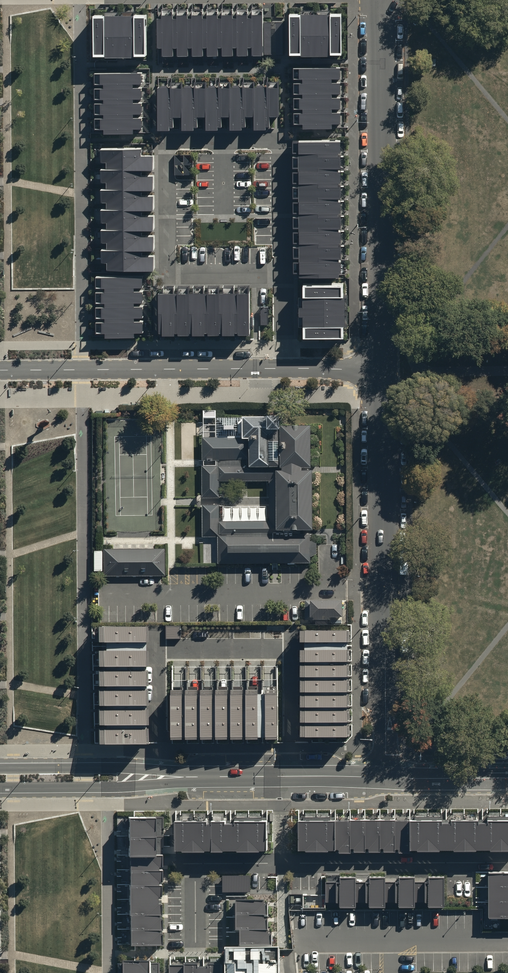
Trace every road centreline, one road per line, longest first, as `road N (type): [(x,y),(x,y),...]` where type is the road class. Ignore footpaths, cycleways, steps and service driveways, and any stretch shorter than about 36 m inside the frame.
road 1 (residential): [(387,775),(384,369)]
road 2 (residential): [(384,369),(0,371)]
road 3 (residential): [(384,369),(382,0)]
road 4 (tertiary): [(158,777),(387,775)]
road 5 (tertiary): [(158,777),(117,787),(0,788)]
road 6 (tertiary): [(0,768),(117,768),(158,777)]
road 7 (tertiary): [(387,775),(507,775)]

